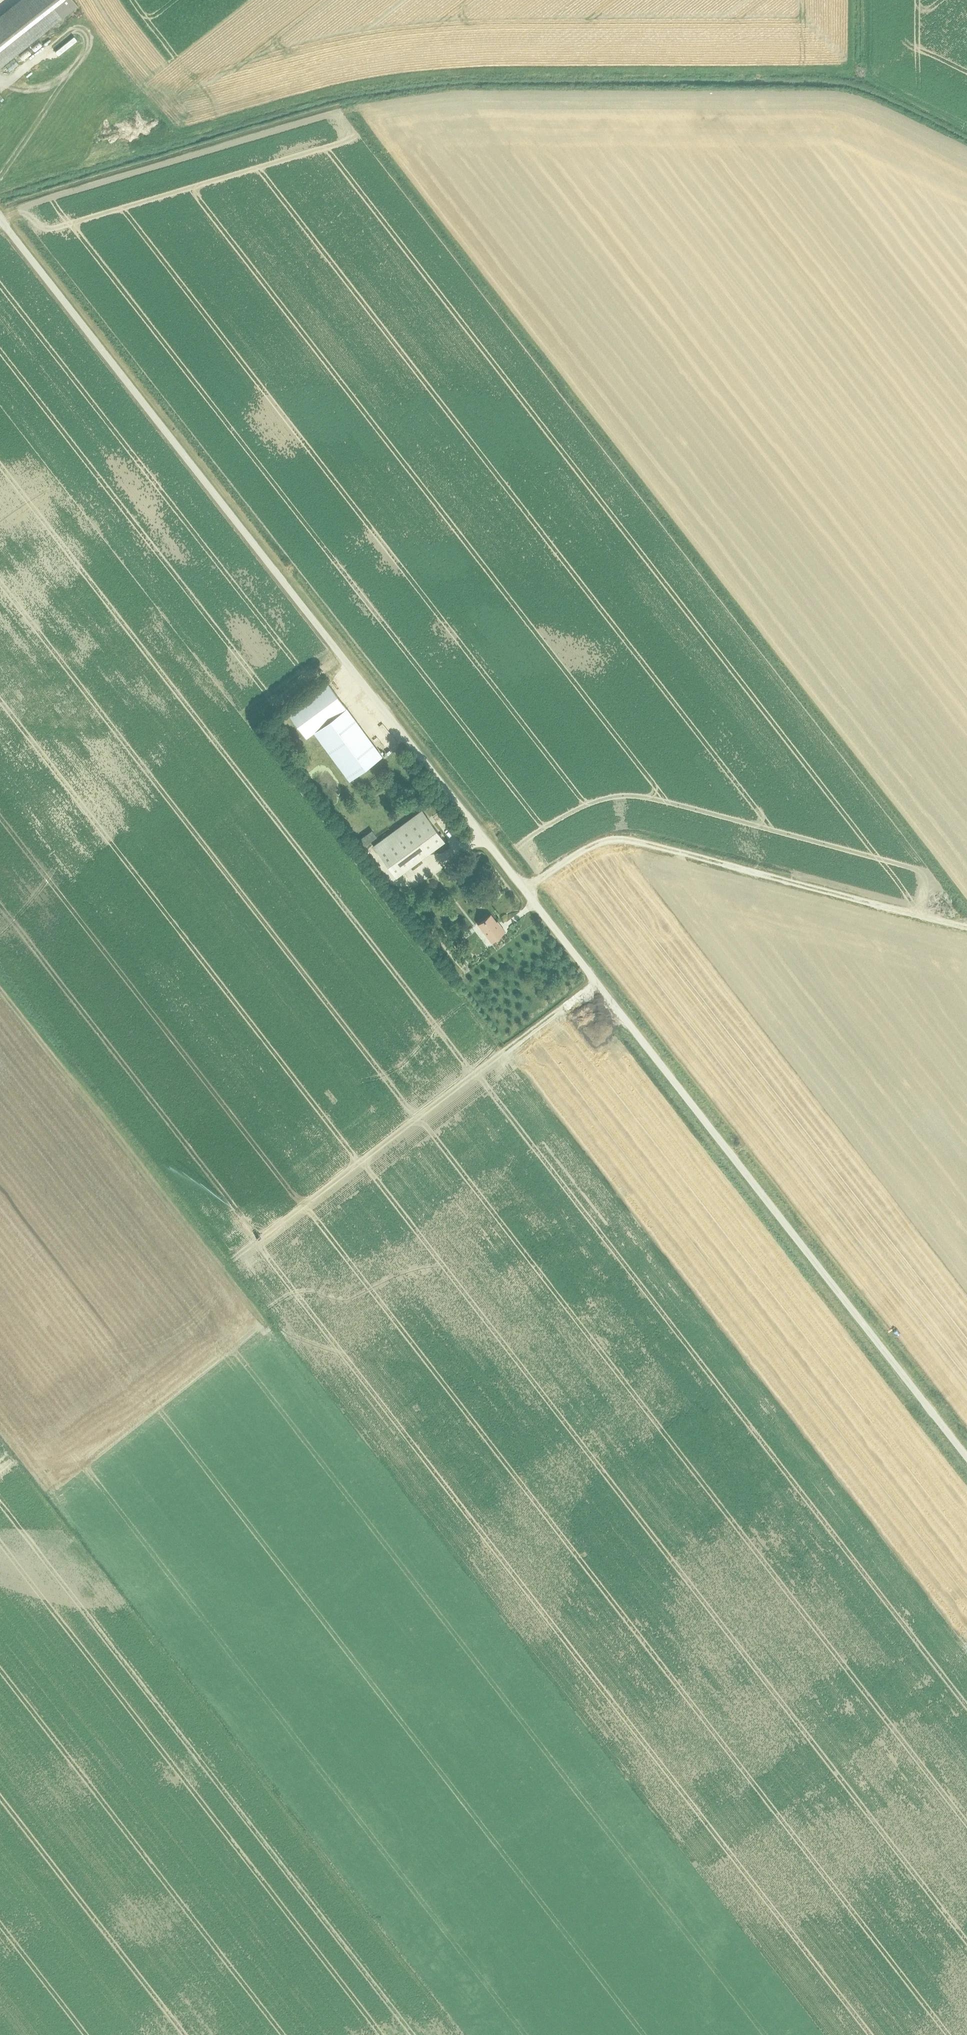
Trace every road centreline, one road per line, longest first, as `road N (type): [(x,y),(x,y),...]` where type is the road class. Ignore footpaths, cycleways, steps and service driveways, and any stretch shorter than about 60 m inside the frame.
road 1 (unclassified): [(966,1457),(0,217)]
road 2 (track): [(966,924),(629,837),(601,840),(526,890)]
road 3 (track): [(267,1324),(0,987)]

